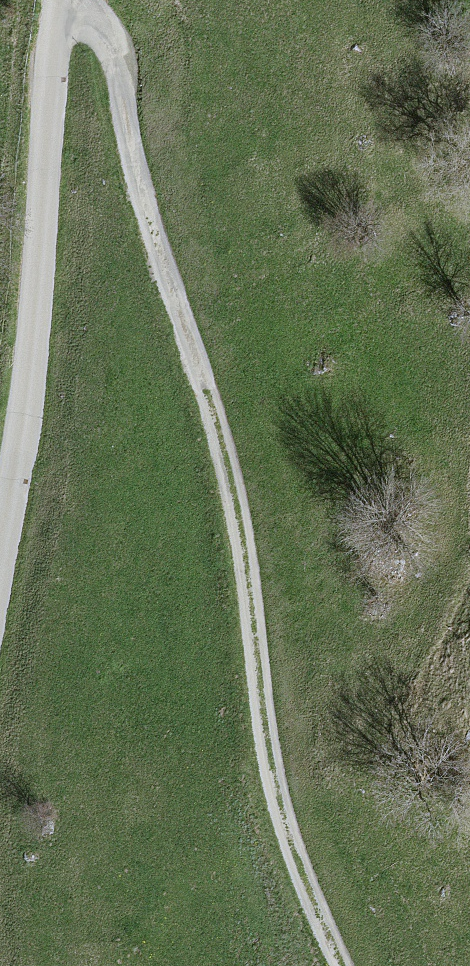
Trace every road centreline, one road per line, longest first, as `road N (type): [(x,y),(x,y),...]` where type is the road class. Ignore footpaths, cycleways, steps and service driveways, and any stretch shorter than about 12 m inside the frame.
road 1 (track): [(65,0),(110,54),(147,248),(247,567),(275,833),(342,965)]
road 2 (unclassified): [(0,543),(25,391),(59,0)]

